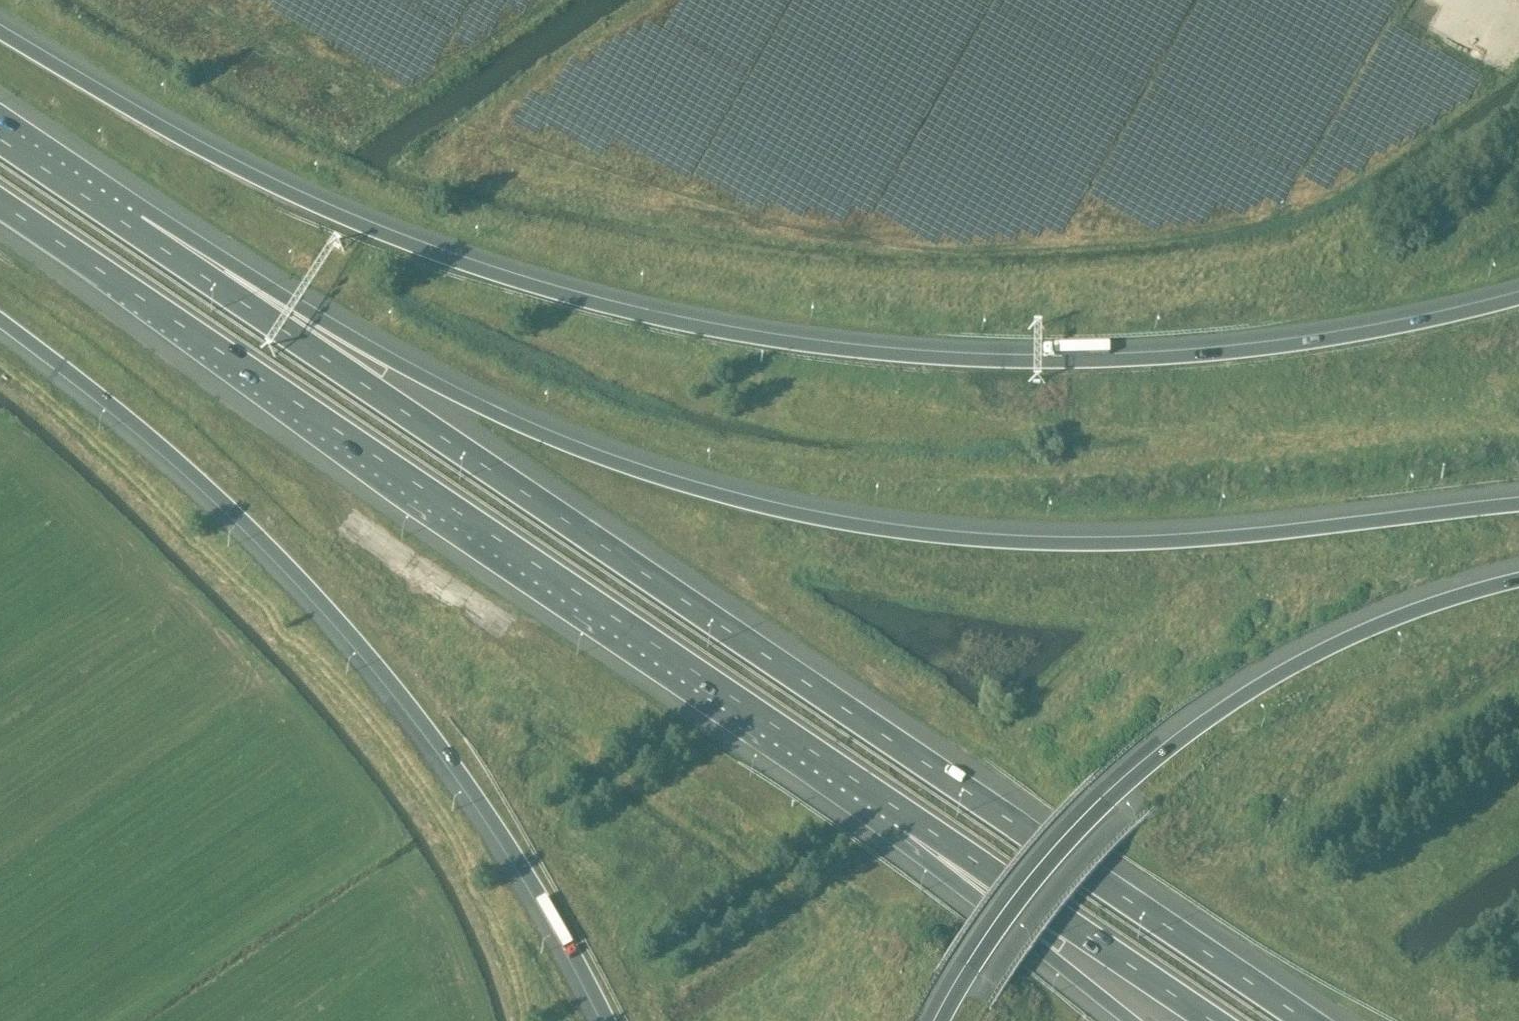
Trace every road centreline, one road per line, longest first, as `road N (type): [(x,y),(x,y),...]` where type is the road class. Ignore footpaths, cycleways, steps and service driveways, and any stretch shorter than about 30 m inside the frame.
road 1 (motorway): [(1518,301),(1272,348),(1125,359),(859,352),(724,334),(507,278),(378,231),(271,184),(0,35)]
road 2 (motorway): [(1518,506),(1114,545),(847,527),(630,470),(528,429),(133,229)]
road 3 (motorway): [(1303,1020),(133,229)]
road 4 (motorway): [(0,206),(906,817)]
road 5 (motorway): [(0,324),(192,474),(386,675),(480,799),(607,1020)]
road 6 (motorway): [(1518,583),(1367,633),(1241,700),(1174,747),(1041,875),(943,1020)]
road 7 (motorway): [(906,817),(1208,1020)]
road 8 (motorway): [(906,817),(1054,959),(1131,1020)]
road 9 (motorway): [(133,229),(0,139)]

